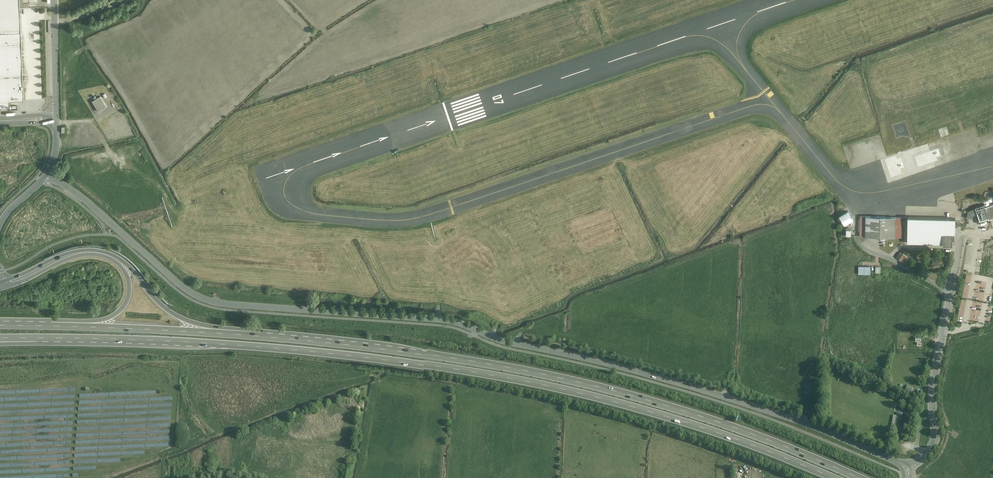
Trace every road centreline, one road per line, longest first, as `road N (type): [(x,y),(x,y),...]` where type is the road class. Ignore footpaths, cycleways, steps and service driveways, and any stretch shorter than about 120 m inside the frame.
road 1 (residential): [(48,175),(208,300),(455,322),(803,422),(909,468)]
road 2 (motorway): [(37,338),(287,349),(510,379),(655,414),(830,477)]
road 3 (motorway): [(857,477),(753,435),(597,387),(432,356),(260,337)]
road 4 (unclassified): [(960,233),(933,381),(934,435),(909,468)]
road 5 (motorway): [(260,337),(52,326)]
road 6 (motorway): [(260,337),(174,314),(123,264)]
road 7 (motorway): [(5,284),(81,252),(123,264)]
road 8 (motorway): [(123,264),(130,289),(119,312),(52,326)]

